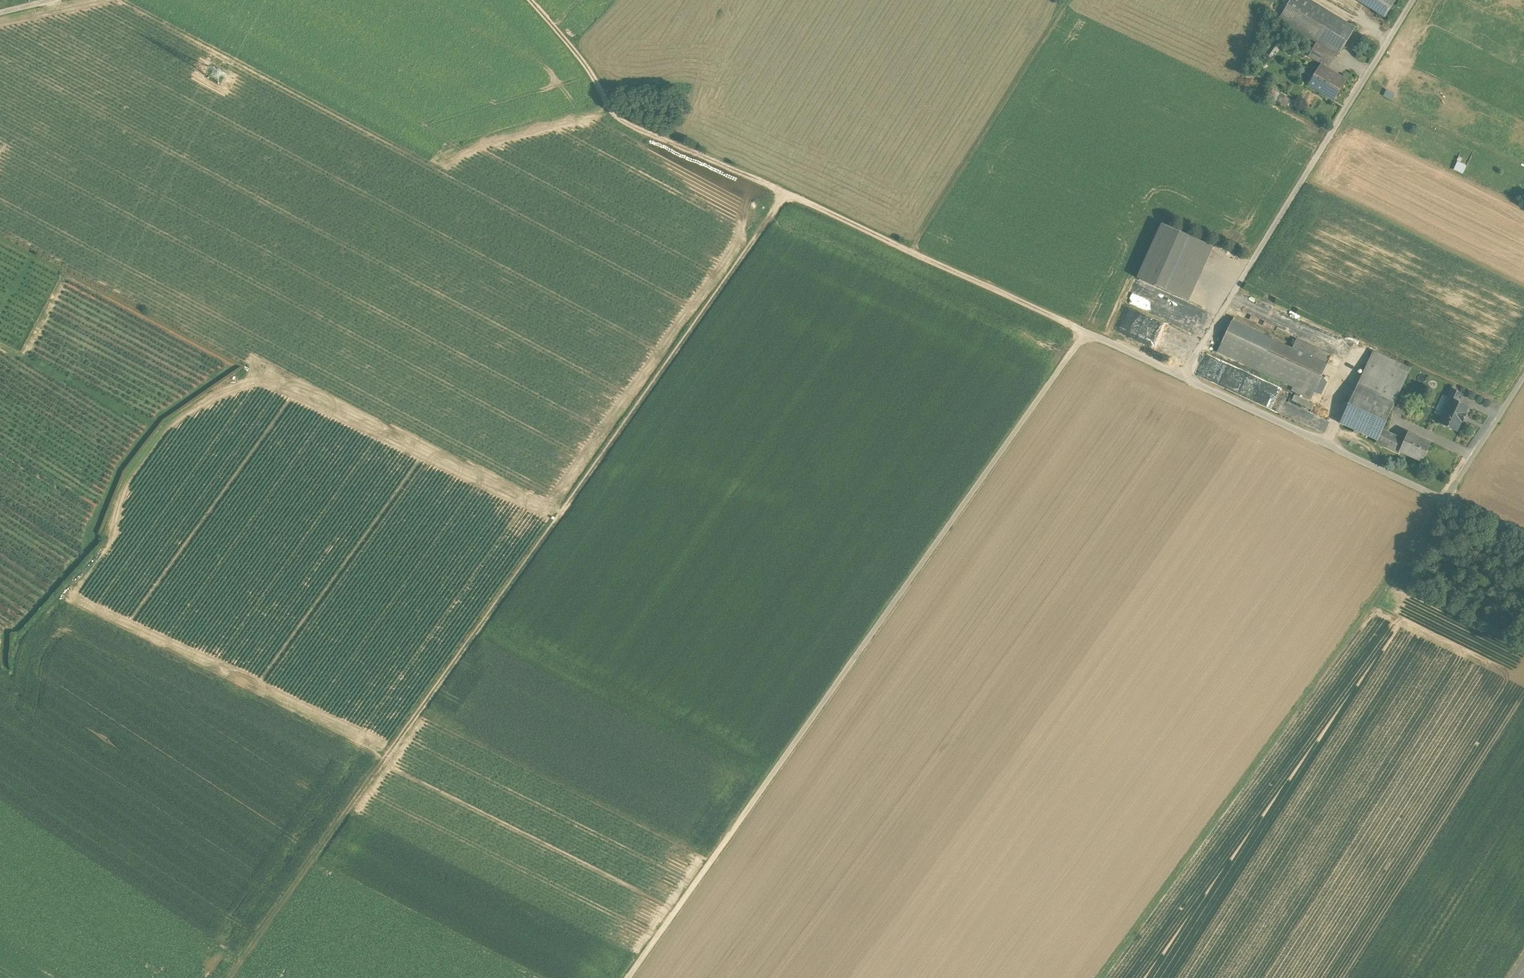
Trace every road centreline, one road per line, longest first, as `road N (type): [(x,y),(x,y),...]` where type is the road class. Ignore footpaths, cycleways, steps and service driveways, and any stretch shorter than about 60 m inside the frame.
road 1 (track): [(629,977),(1086,336)]
road 2 (track): [(229,977),(673,362)]
road 3 (track): [(1100,977),(1443,502)]
road 4 (track): [(1086,336),(633,127),(606,103)]
road 5 (residential): [(1412,0),(1182,379)]
road 6 (track): [(1070,0),(910,252)]
road 7 (track): [(788,197),(673,362)]
road 8 (residential): [(1523,378),(1443,502)]
road 9 (track): [(529,0),(606,103)]

